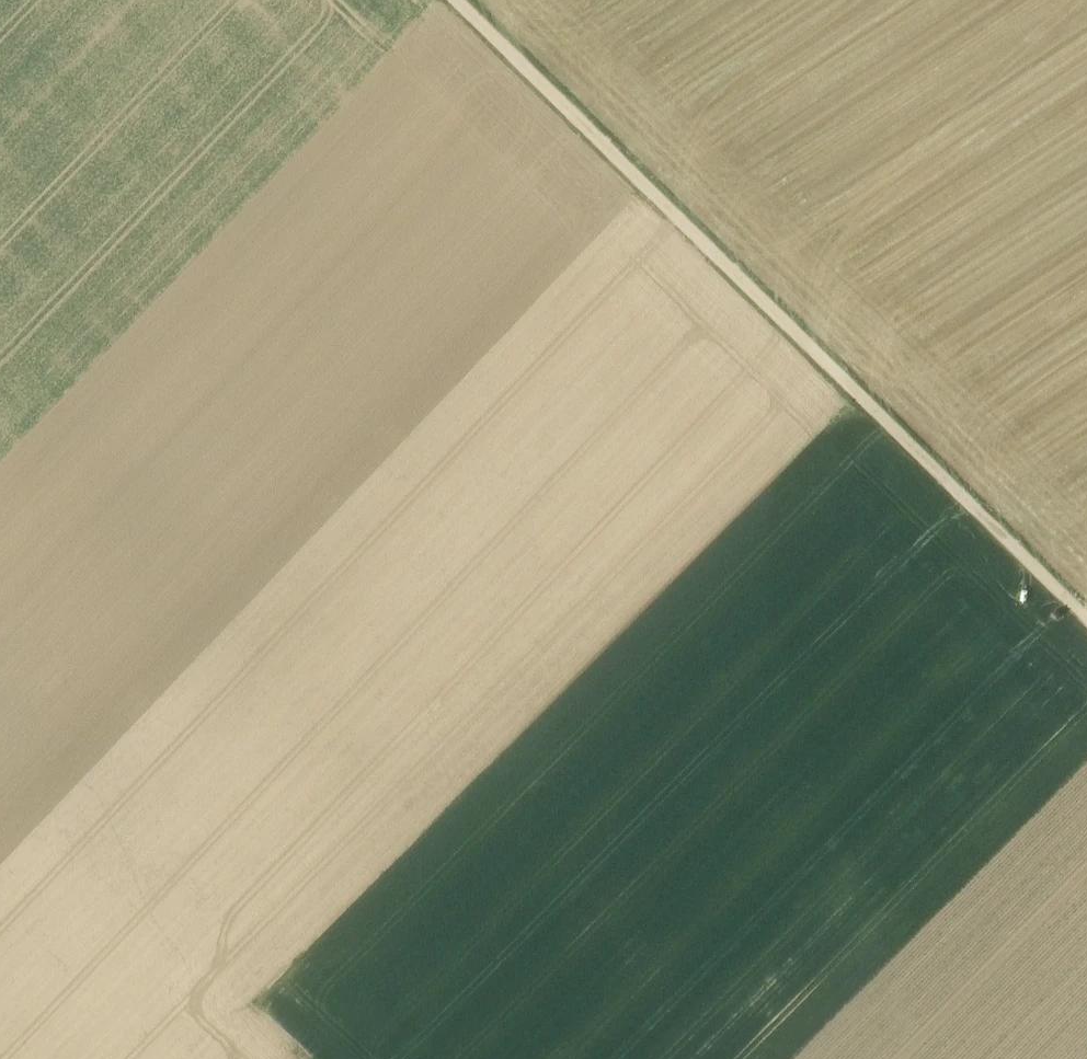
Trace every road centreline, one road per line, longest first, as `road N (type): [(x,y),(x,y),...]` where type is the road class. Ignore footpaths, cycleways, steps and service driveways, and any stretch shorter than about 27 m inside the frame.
road 1 (track): [(1086,625),(450,0)]

